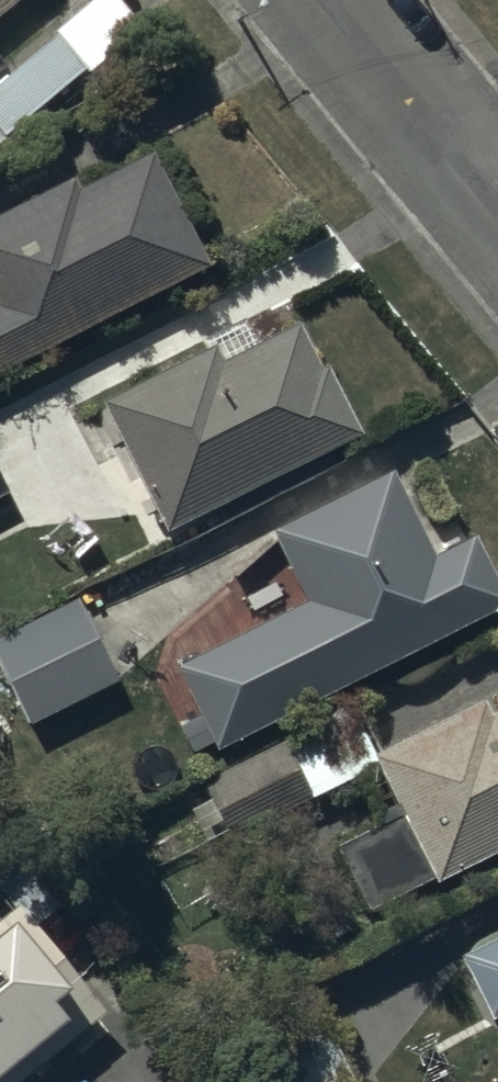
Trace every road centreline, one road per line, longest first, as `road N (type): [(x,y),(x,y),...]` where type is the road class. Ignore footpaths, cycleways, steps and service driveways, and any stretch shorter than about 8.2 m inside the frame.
road 1 (residential): [(335,0),(497,197)]

